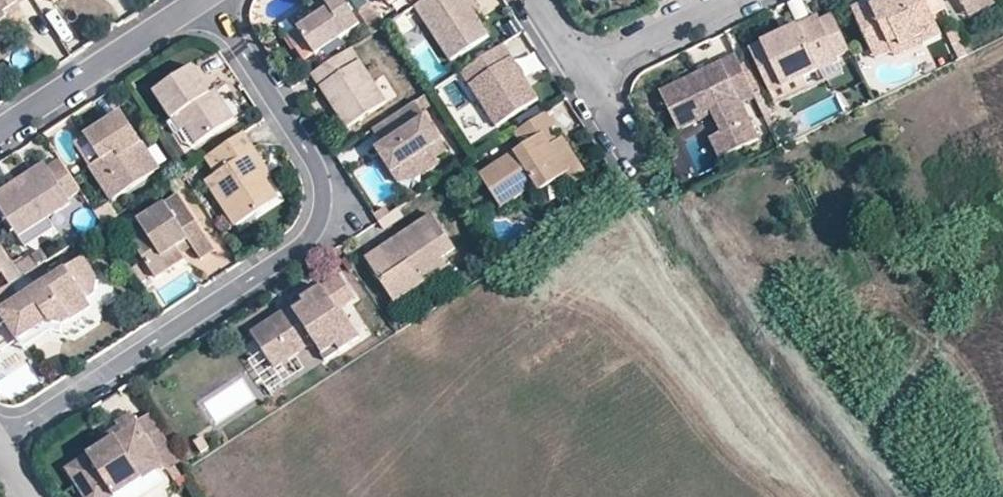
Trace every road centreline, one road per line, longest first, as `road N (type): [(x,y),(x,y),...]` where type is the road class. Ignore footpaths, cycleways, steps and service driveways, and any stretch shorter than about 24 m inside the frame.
road 1 (residential): [(211,0),(319,163),(325,205),(315,226),(300,247),(0,437)]
road 2 (residential): [(203,0),(0,132)]
road 3 (residential): [(731,0),(583,76)]

